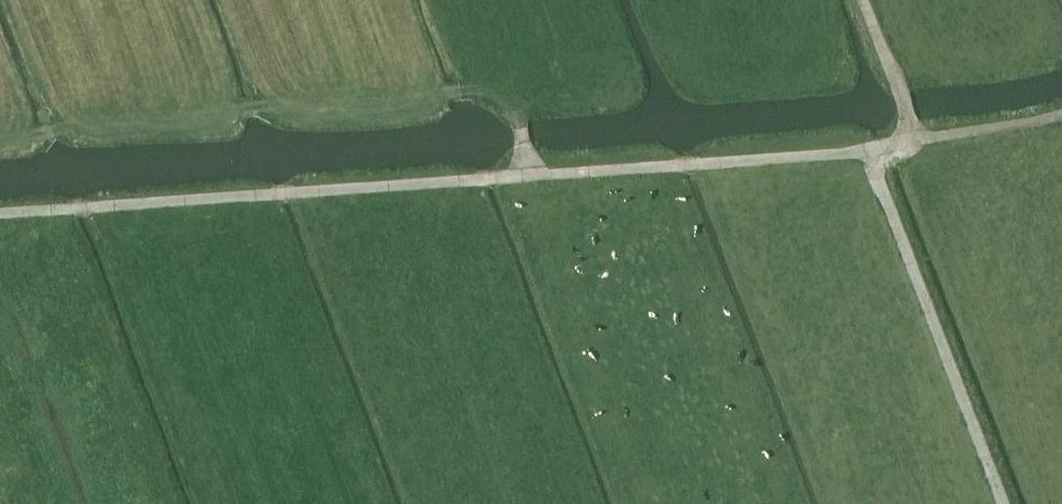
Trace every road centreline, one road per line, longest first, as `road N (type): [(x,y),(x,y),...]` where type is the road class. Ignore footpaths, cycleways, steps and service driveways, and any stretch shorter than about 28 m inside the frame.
road 1 (track): [(0,218),(875,155),(1061,118)]
road 2 (track): [(1008,503),(875,155)]
road 3 (track): [(527,181),(521,119),(494,76),(247,96)]
road 4 (track): [(912,143),(860,0)]

